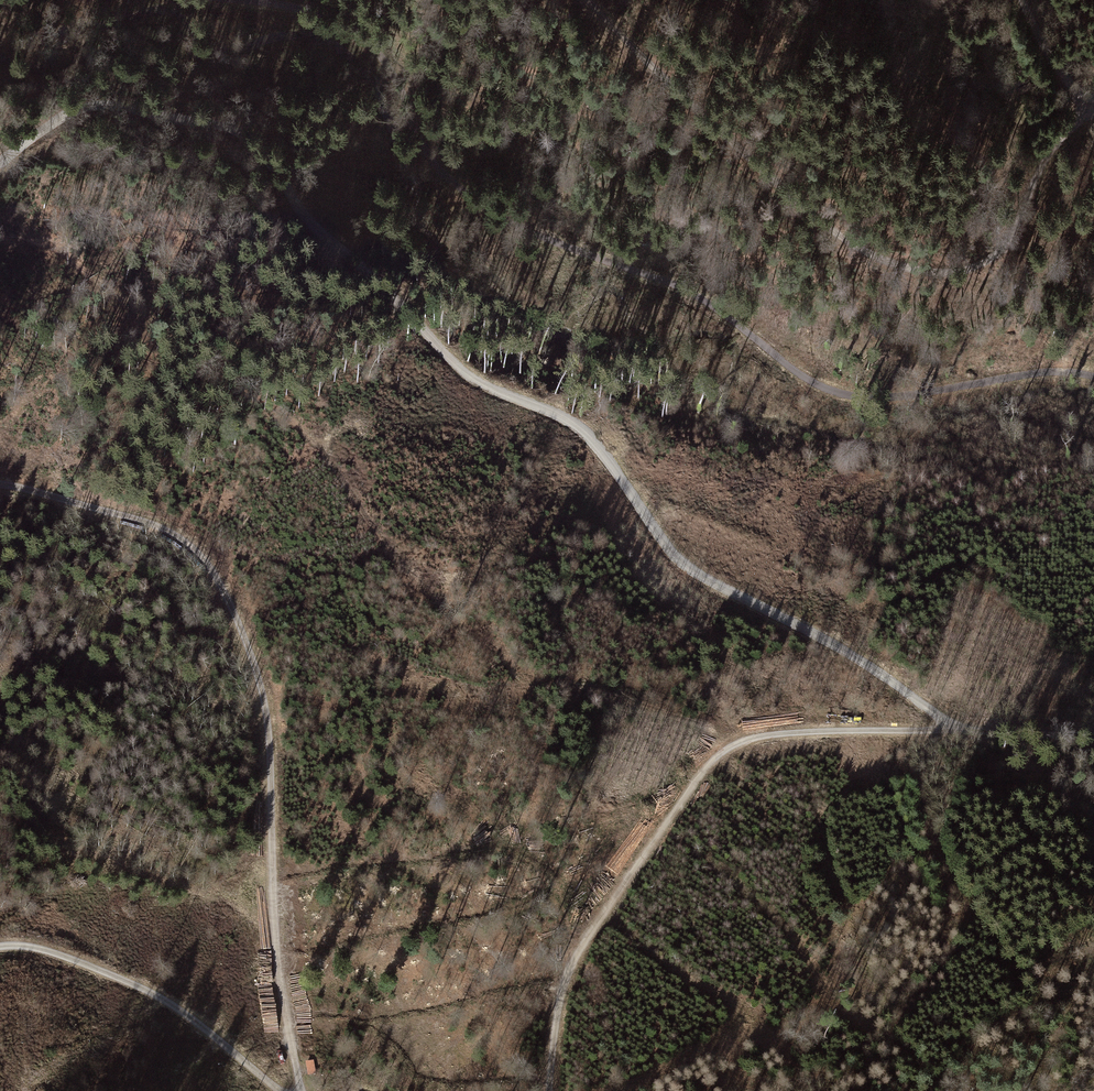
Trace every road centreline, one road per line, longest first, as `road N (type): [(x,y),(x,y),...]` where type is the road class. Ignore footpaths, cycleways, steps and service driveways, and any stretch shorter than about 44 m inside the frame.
road 1 (track): [(0,161),(95,108),(237,133),(267,160),(316,231),(468,382),(596,449),(688,568),(858,660),(960,731)]
road 2 (track): [(235,0),(342,25),(387,67),(434,161),(492,212),(690,296),(834,394),(900,400),(1037,373),(1093,376)]
road 3 (track): [(0,484),(160,529),(190,547),(222,588),(265,707),(274,958),(300,1090)]
road 4 (track): [(1091,114),(1055,146),(1006,246),(964,269),(915,270),(852,244),(807,214),(587,0)]
road 5 (track): [(960,731),(776,734),(716,757),(580,951),(562,999),(549,1090)]
road 6 (track): [(280,1090),(165,1002),(48,950),(0,945)]
road 7 (track): [(1071,88),(1021,116),(980,44)]
road 8 (track): [(1093,736),(960,731)]
road 9 (track): [(1023,0),(1091,114)]

